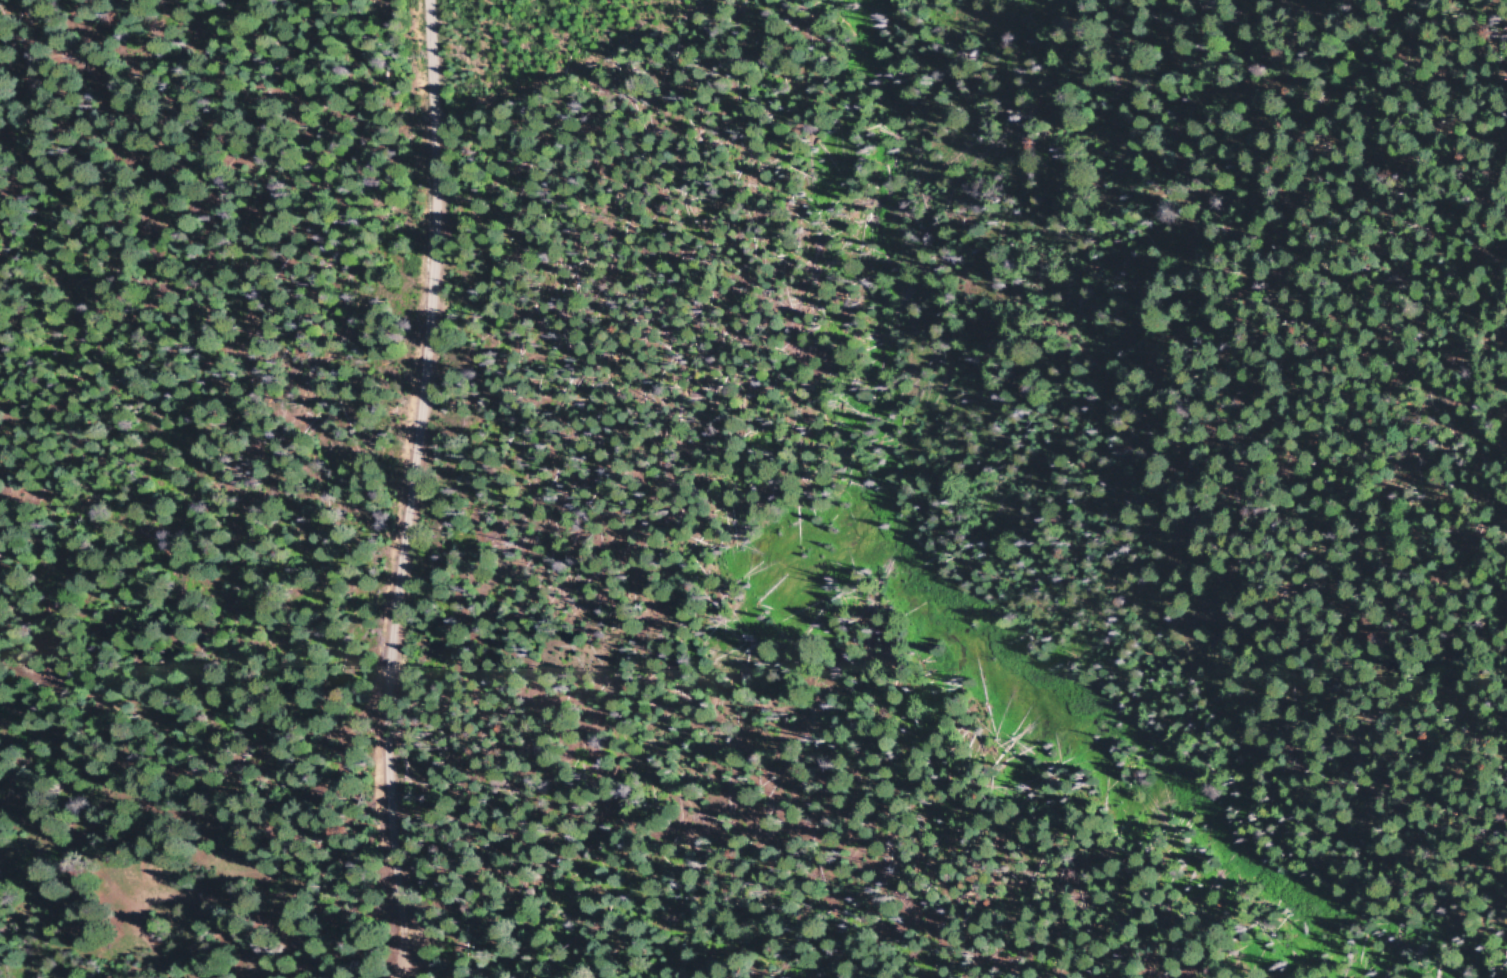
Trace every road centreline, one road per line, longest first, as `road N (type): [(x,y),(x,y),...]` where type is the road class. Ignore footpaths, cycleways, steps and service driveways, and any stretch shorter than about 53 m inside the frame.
road 1 (residential): [(444,0),(455,79),(459,239),(429,680),(390,931),(352,977)]

